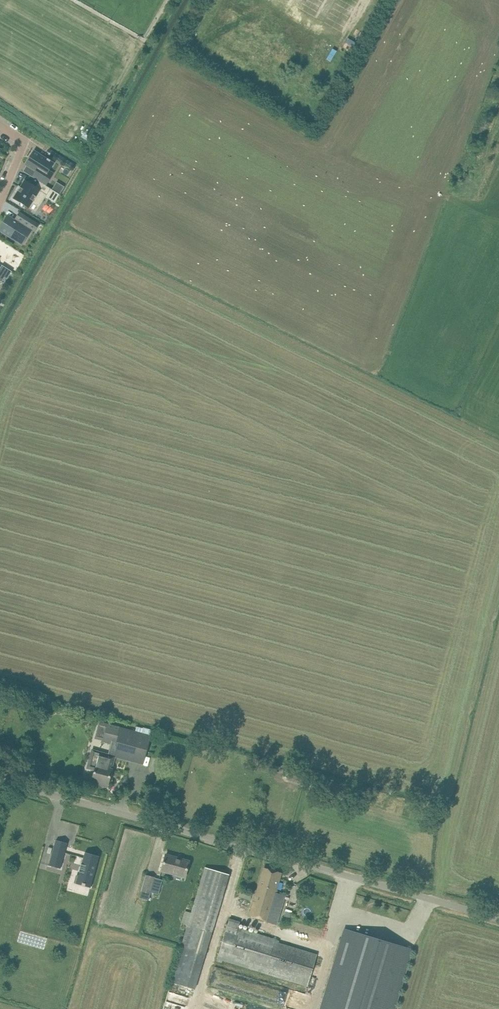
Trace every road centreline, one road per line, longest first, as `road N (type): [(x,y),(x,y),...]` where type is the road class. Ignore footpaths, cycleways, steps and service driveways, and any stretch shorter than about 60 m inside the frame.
road 1 (unclassified): [(498,914),(0,778)]

